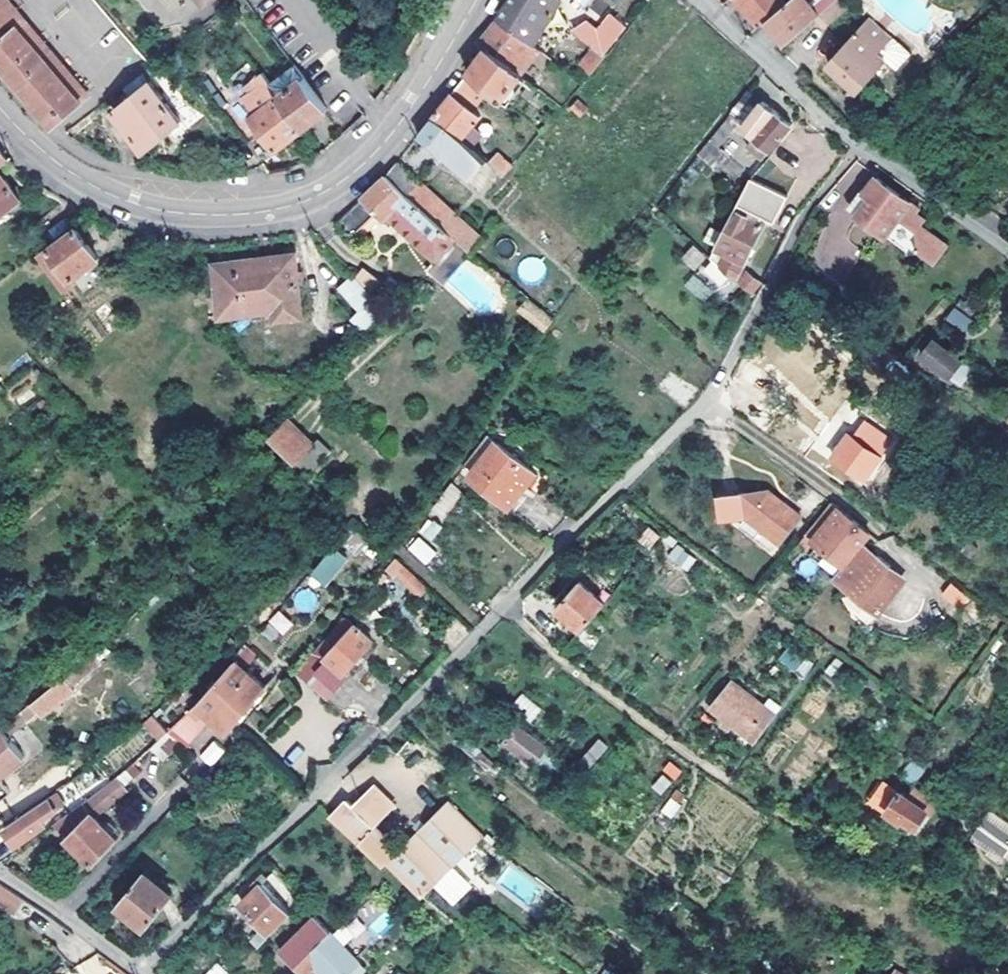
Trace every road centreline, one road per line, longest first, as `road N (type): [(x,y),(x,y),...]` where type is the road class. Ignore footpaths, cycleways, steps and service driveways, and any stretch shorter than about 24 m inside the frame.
road 1 (residential): [(144,973),(709,401)]
road 2 (track): [(502,602),(562,660),(744,791),(840,855),(1007,942)]
road 3 (tertiary): [(0,107),(72,174),(125,201),(218,215),(277,209),(330,188),(386,141),(475,0)]
road 4 (residential): [(62,914),(232,737)]
road 5 (track): [(709,401),(878,526)]

